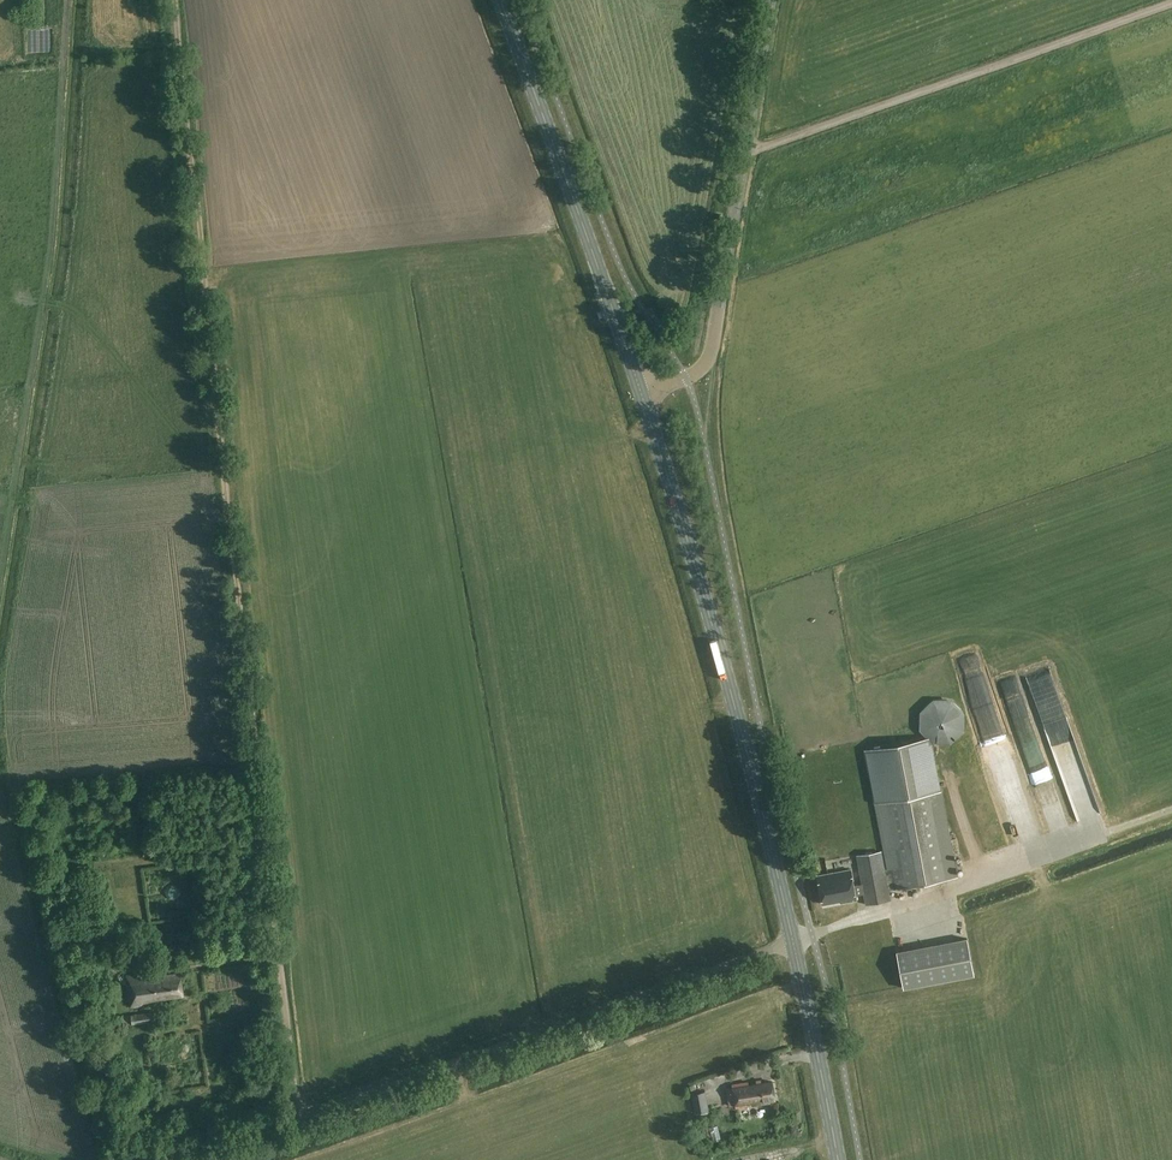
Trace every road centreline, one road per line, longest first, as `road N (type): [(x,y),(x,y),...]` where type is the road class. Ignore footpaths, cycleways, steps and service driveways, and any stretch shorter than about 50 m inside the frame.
road 1 (track): [(173,0),(299,1120),(187,1159)]
road 2 (secondary): [(794,943),(724,662),(641,394)]
road 3 (unclassified): [(794,943),(299,1120)]
road 4 (unclassified): [(641,394),(686,378),(709,357),(772,0)]
road 5 (secondary): [(499,0),(641,394)]
road 6 (secondary): [(839,1159),(794,943)]
road 7 (track): [(1028,871),(1171,819)]

